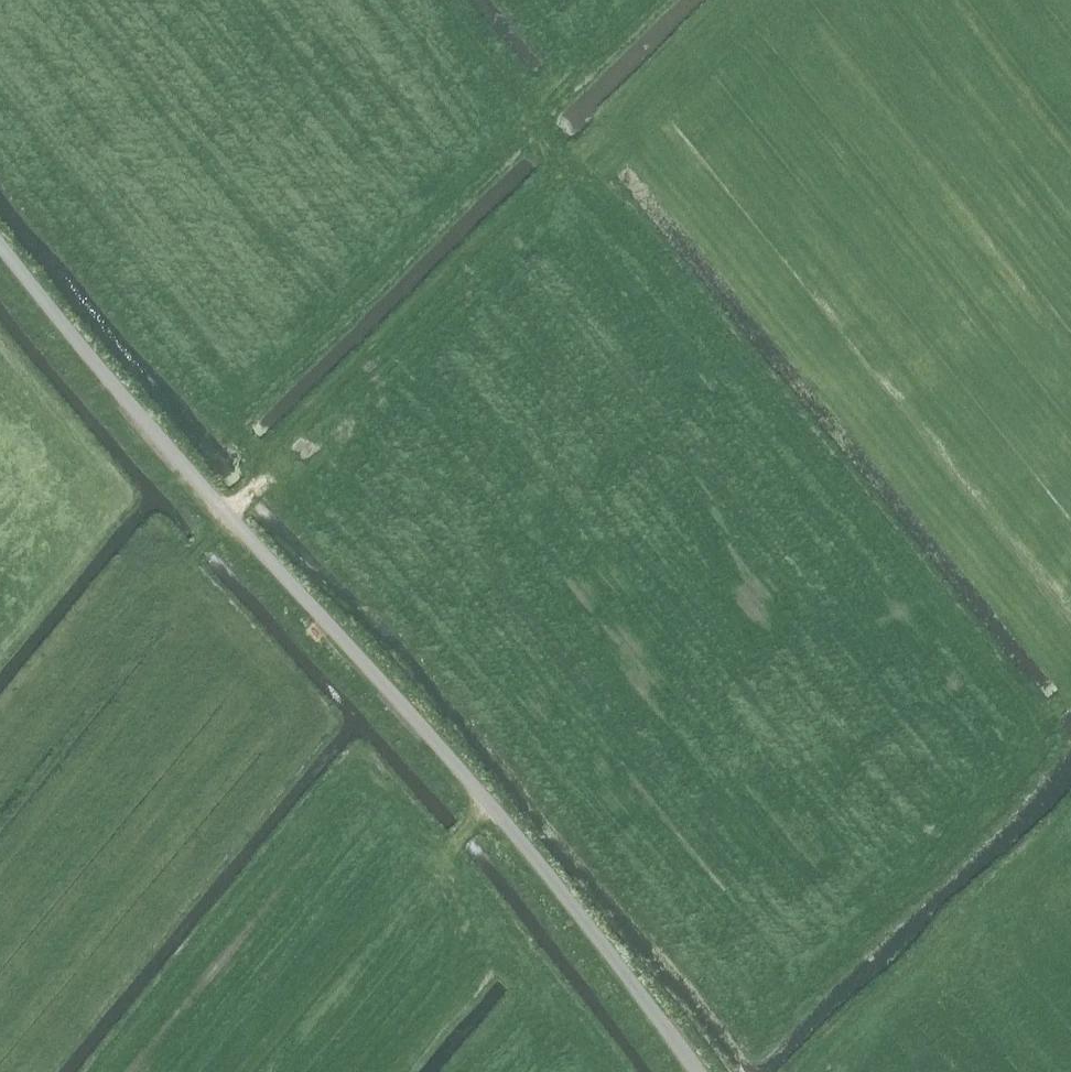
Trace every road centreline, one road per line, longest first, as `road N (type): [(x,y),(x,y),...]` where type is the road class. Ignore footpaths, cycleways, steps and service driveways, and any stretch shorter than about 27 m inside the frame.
road 1 (unclassified): [(689,1071),(552,887),(137,420),(0,251)]

